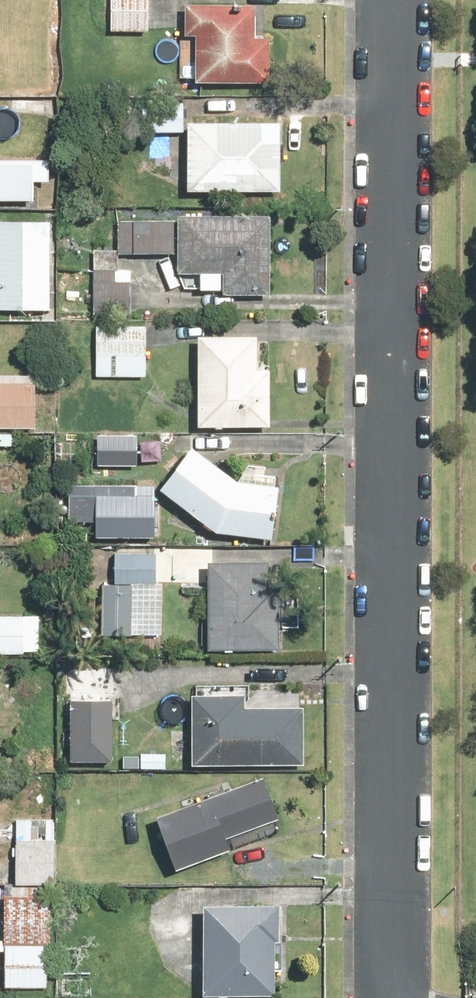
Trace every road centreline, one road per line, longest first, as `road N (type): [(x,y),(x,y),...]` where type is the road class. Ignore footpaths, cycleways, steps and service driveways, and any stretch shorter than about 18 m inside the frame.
road 1 (residential): [(392,997),(395,0)]

